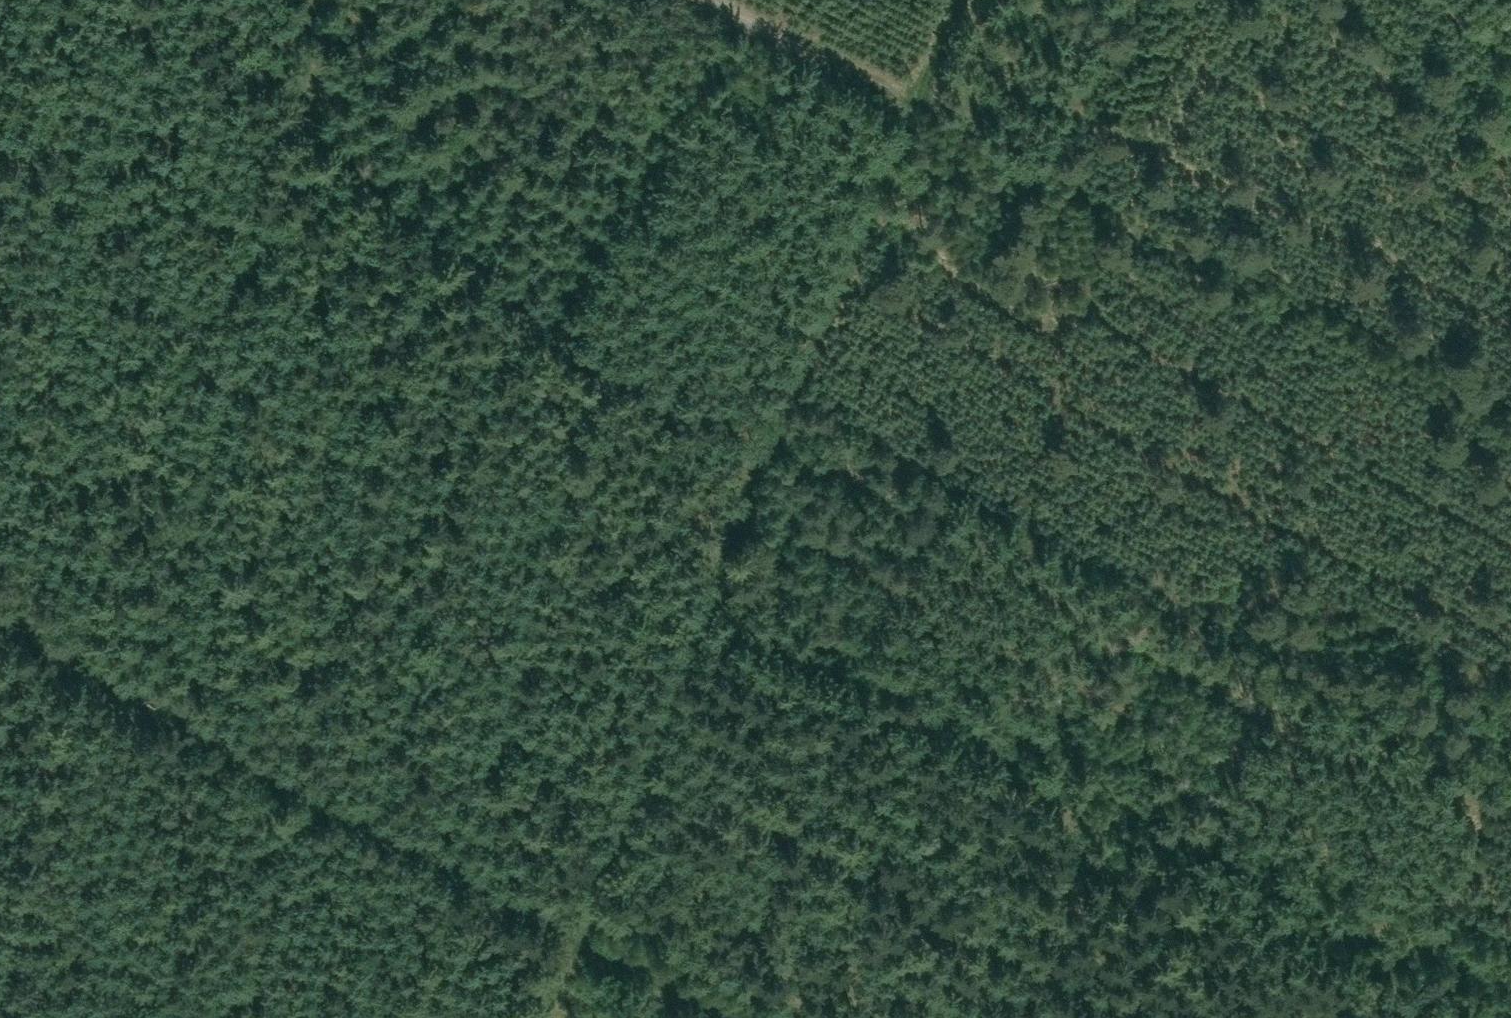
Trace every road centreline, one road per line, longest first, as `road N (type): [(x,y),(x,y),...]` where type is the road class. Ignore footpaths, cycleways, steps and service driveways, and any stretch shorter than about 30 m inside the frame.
road 1 (track): [(965,0),(543,1017)]
road 2 (track): [(0,629),(750,1017)]

